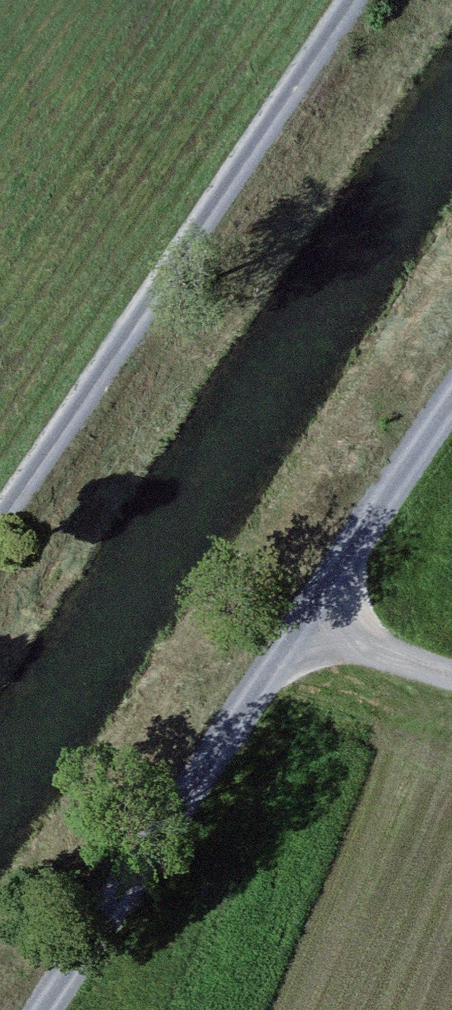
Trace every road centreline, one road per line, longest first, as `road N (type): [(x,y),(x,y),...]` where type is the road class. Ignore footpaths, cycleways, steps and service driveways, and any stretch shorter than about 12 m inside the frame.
road 1 (track): [(451,408),(43,1009)]
road 2 (track): [(364,0),(0,541)]
road 3 (track): [(451,676),(302,631)]

